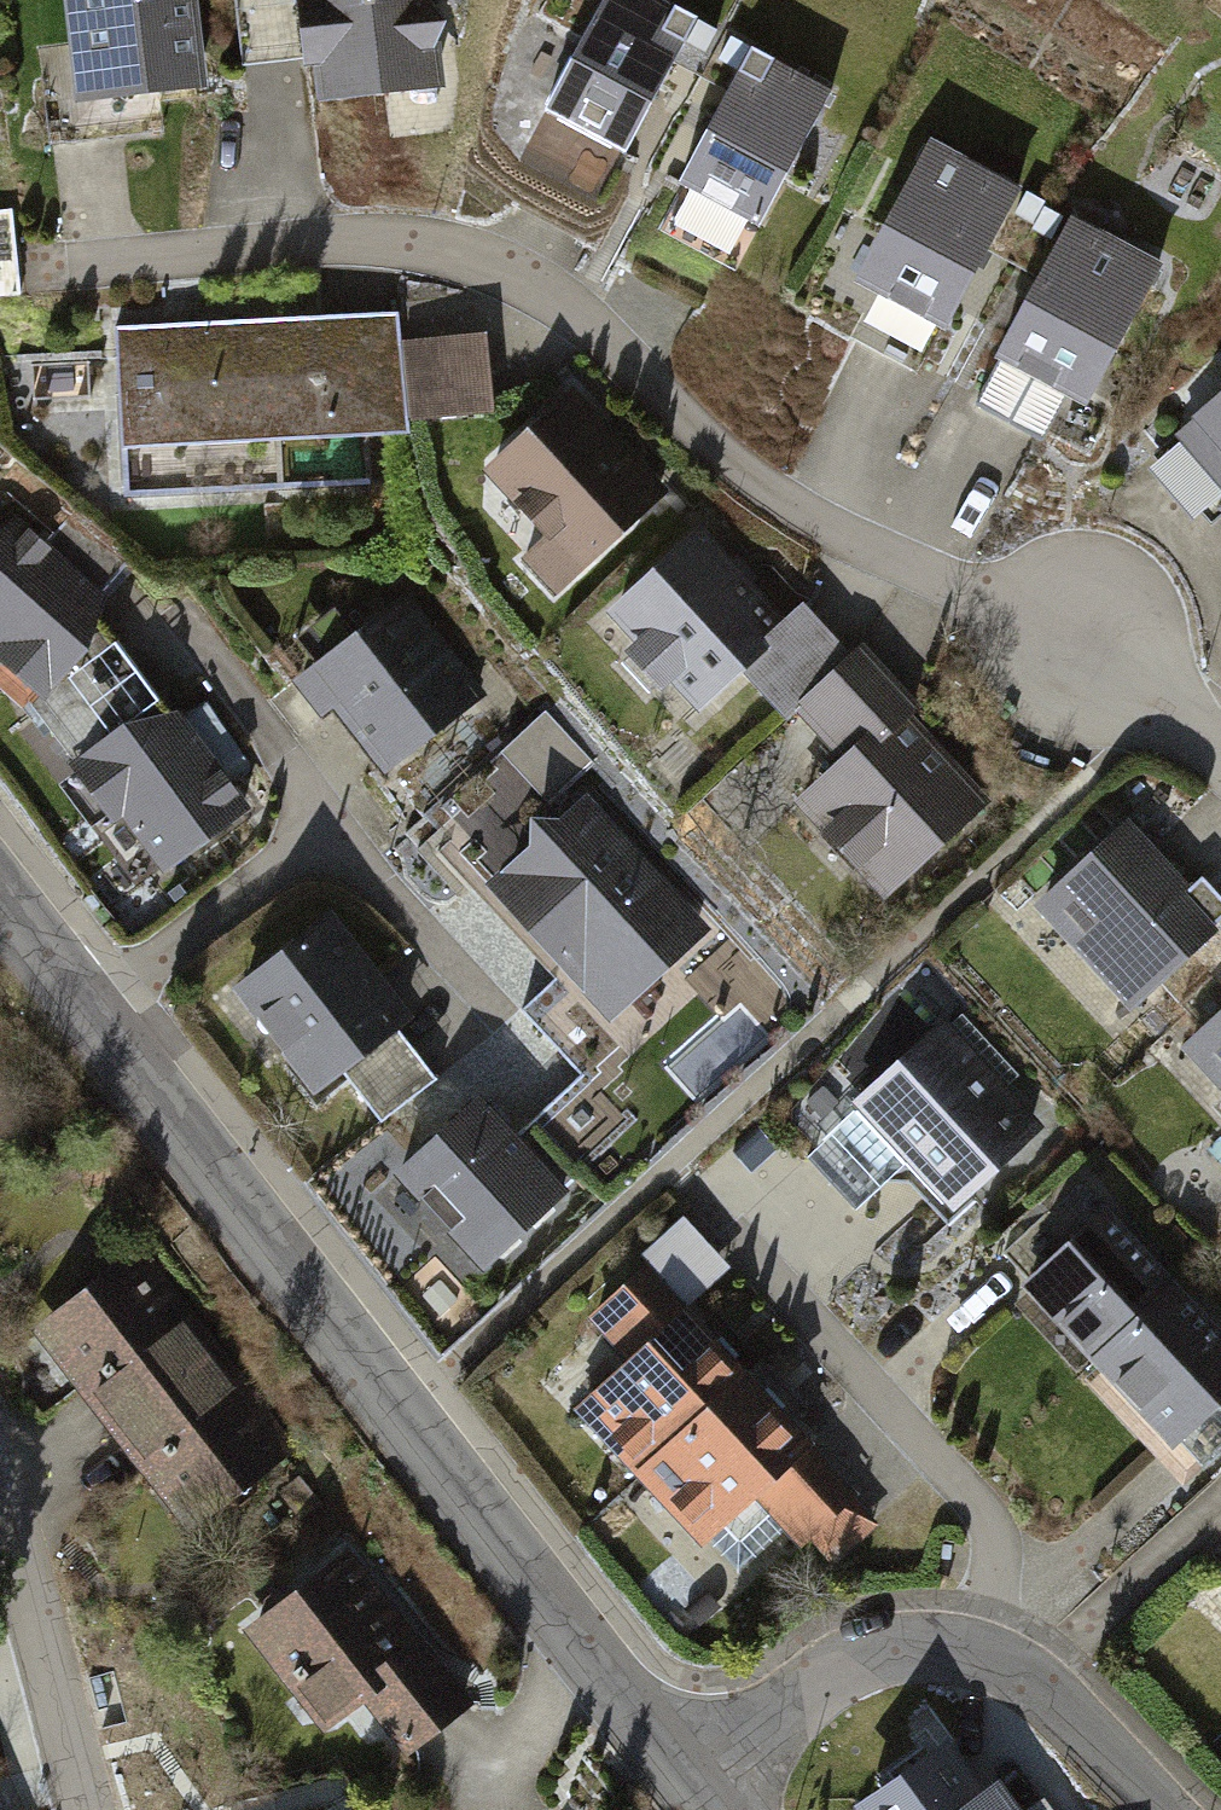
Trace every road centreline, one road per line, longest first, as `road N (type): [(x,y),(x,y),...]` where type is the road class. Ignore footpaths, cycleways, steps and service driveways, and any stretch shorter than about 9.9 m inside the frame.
road 1 (residential): [(1220,762),(1071,643),(764,493),(589,321),(533,284),(446,251),(348,236),(70,266)]
road 2 (tertiary): [(0,884),(679,1763)]
road 3 (residential): [(679,1763),(798,1690),(911,1649),(1012,1663),(1178,1809)]
road 4 (residential): [(0,1499),(80,1809)]

